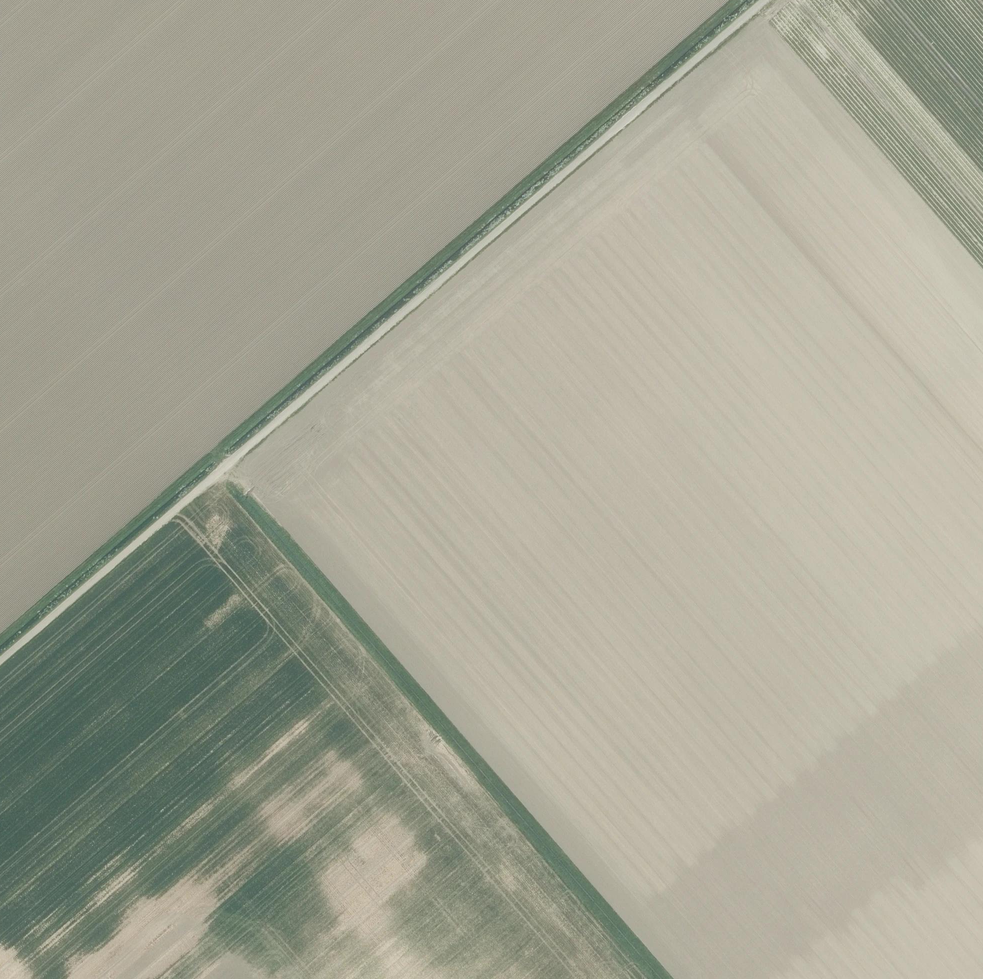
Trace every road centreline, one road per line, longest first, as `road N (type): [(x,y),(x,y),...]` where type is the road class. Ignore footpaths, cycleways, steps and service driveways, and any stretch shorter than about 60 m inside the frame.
road 1 (unclassified): [(0,657),(760,0)]

